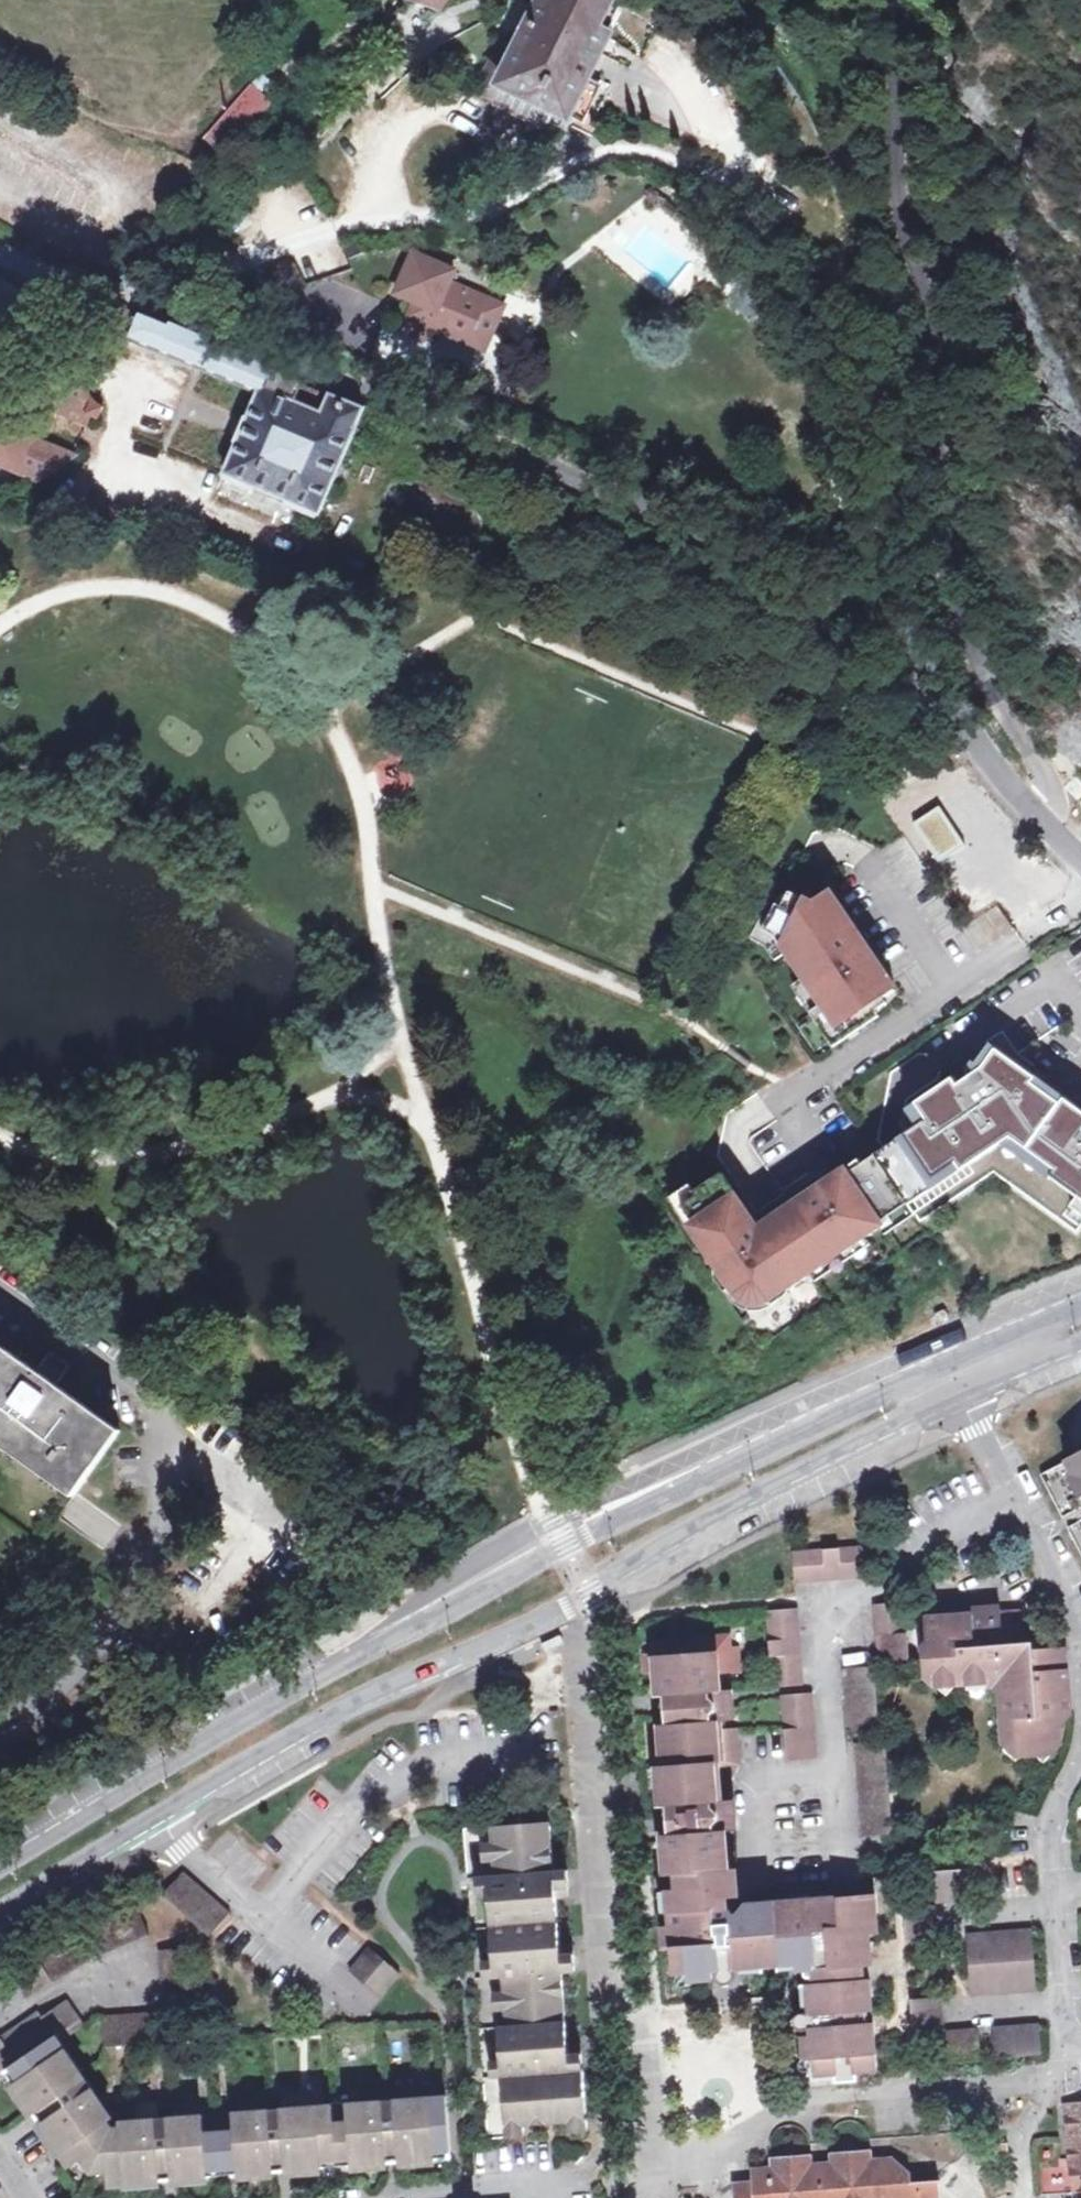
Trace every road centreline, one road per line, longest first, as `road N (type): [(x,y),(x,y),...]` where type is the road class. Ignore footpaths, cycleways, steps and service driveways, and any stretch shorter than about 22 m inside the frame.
road 1 (unclassified): [(33,317),(74,297),(120,290),(885,609),(985,755),(1047,826)]
road 2 (tertiary): [(949,1364),(396,1637),(0,1864)]
road 3 (tertiary): [(153,1818),(375,1687),(517,1630),(798,1466),(963,1390)]
road 4 (unclassified): [(1047,826),(1048,788),(992,690),(965,606),(883,0)]
road 5 (track): [(386,957),(361,794),(300,676),(261,636),(199,603),(117,586),(80,586),(0,625)]
road 6 (track): [(542,1494),(508,1414),(438,1147),(397,1028),(386,957)]
road 7 (residential): [(1067,2039),(1045,2080),(815,2098),(700,2150),(626,2155)]
road 8 (track): [(0,1136),(25,1150),(80,1157),(209,1139),(301,1109),(404,1048)]
road 9 (residential): [(1014,1496),(901,1551),(901,1582),(821,1595),(833,1772)]
road 10 (unclassified): [(0,1735),(84,1659),(133,1598),(157,1549),(171,1411)]
road 11 (residential): [(1080,1765),(1054,1821),(1067,2039)]
road 12 (residential): [(833,1772),(753,1777),(758,1863),(839,1859)]
road 13 (unclassified): [(346,1550),(171,1411)]
road 14 (unclassified): [(171,1411),(0,1288)]
road 15 (residential): [(378,2197),(568,2180)]
road 16 (tertiary): [(0,1908),(153,1818)]
road 17 (residential): [(1014,1496),(1080,1633)]
road 18 (tertiary): [(1080,1310),(949,1364)]
road 19 (tertiary): [(963,1390),(1080,1343)]

